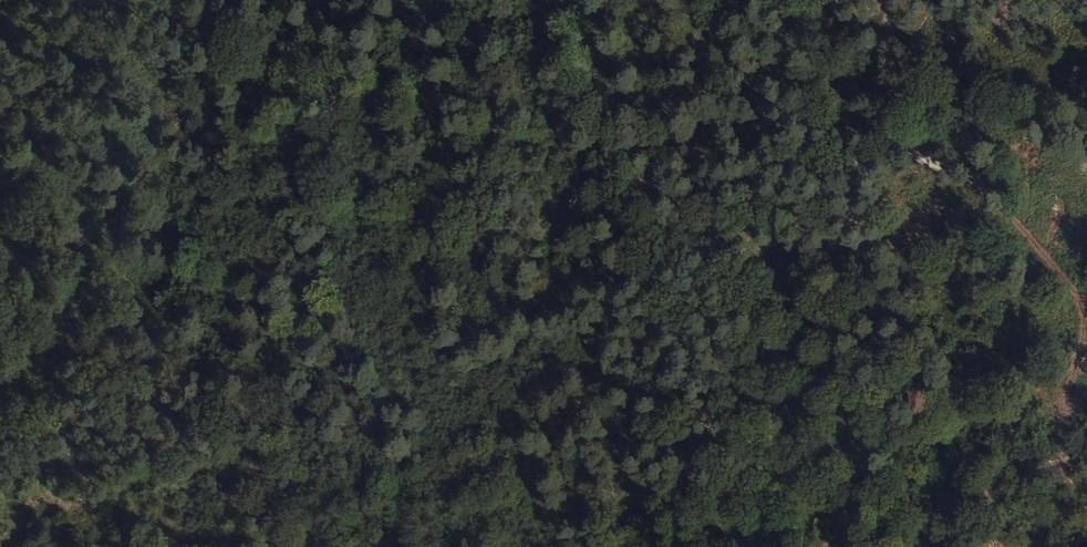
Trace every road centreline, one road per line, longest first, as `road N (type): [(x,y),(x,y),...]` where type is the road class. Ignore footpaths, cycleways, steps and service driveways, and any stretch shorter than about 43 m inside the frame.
road 1 (track): [(793,0),(1063,546)]

